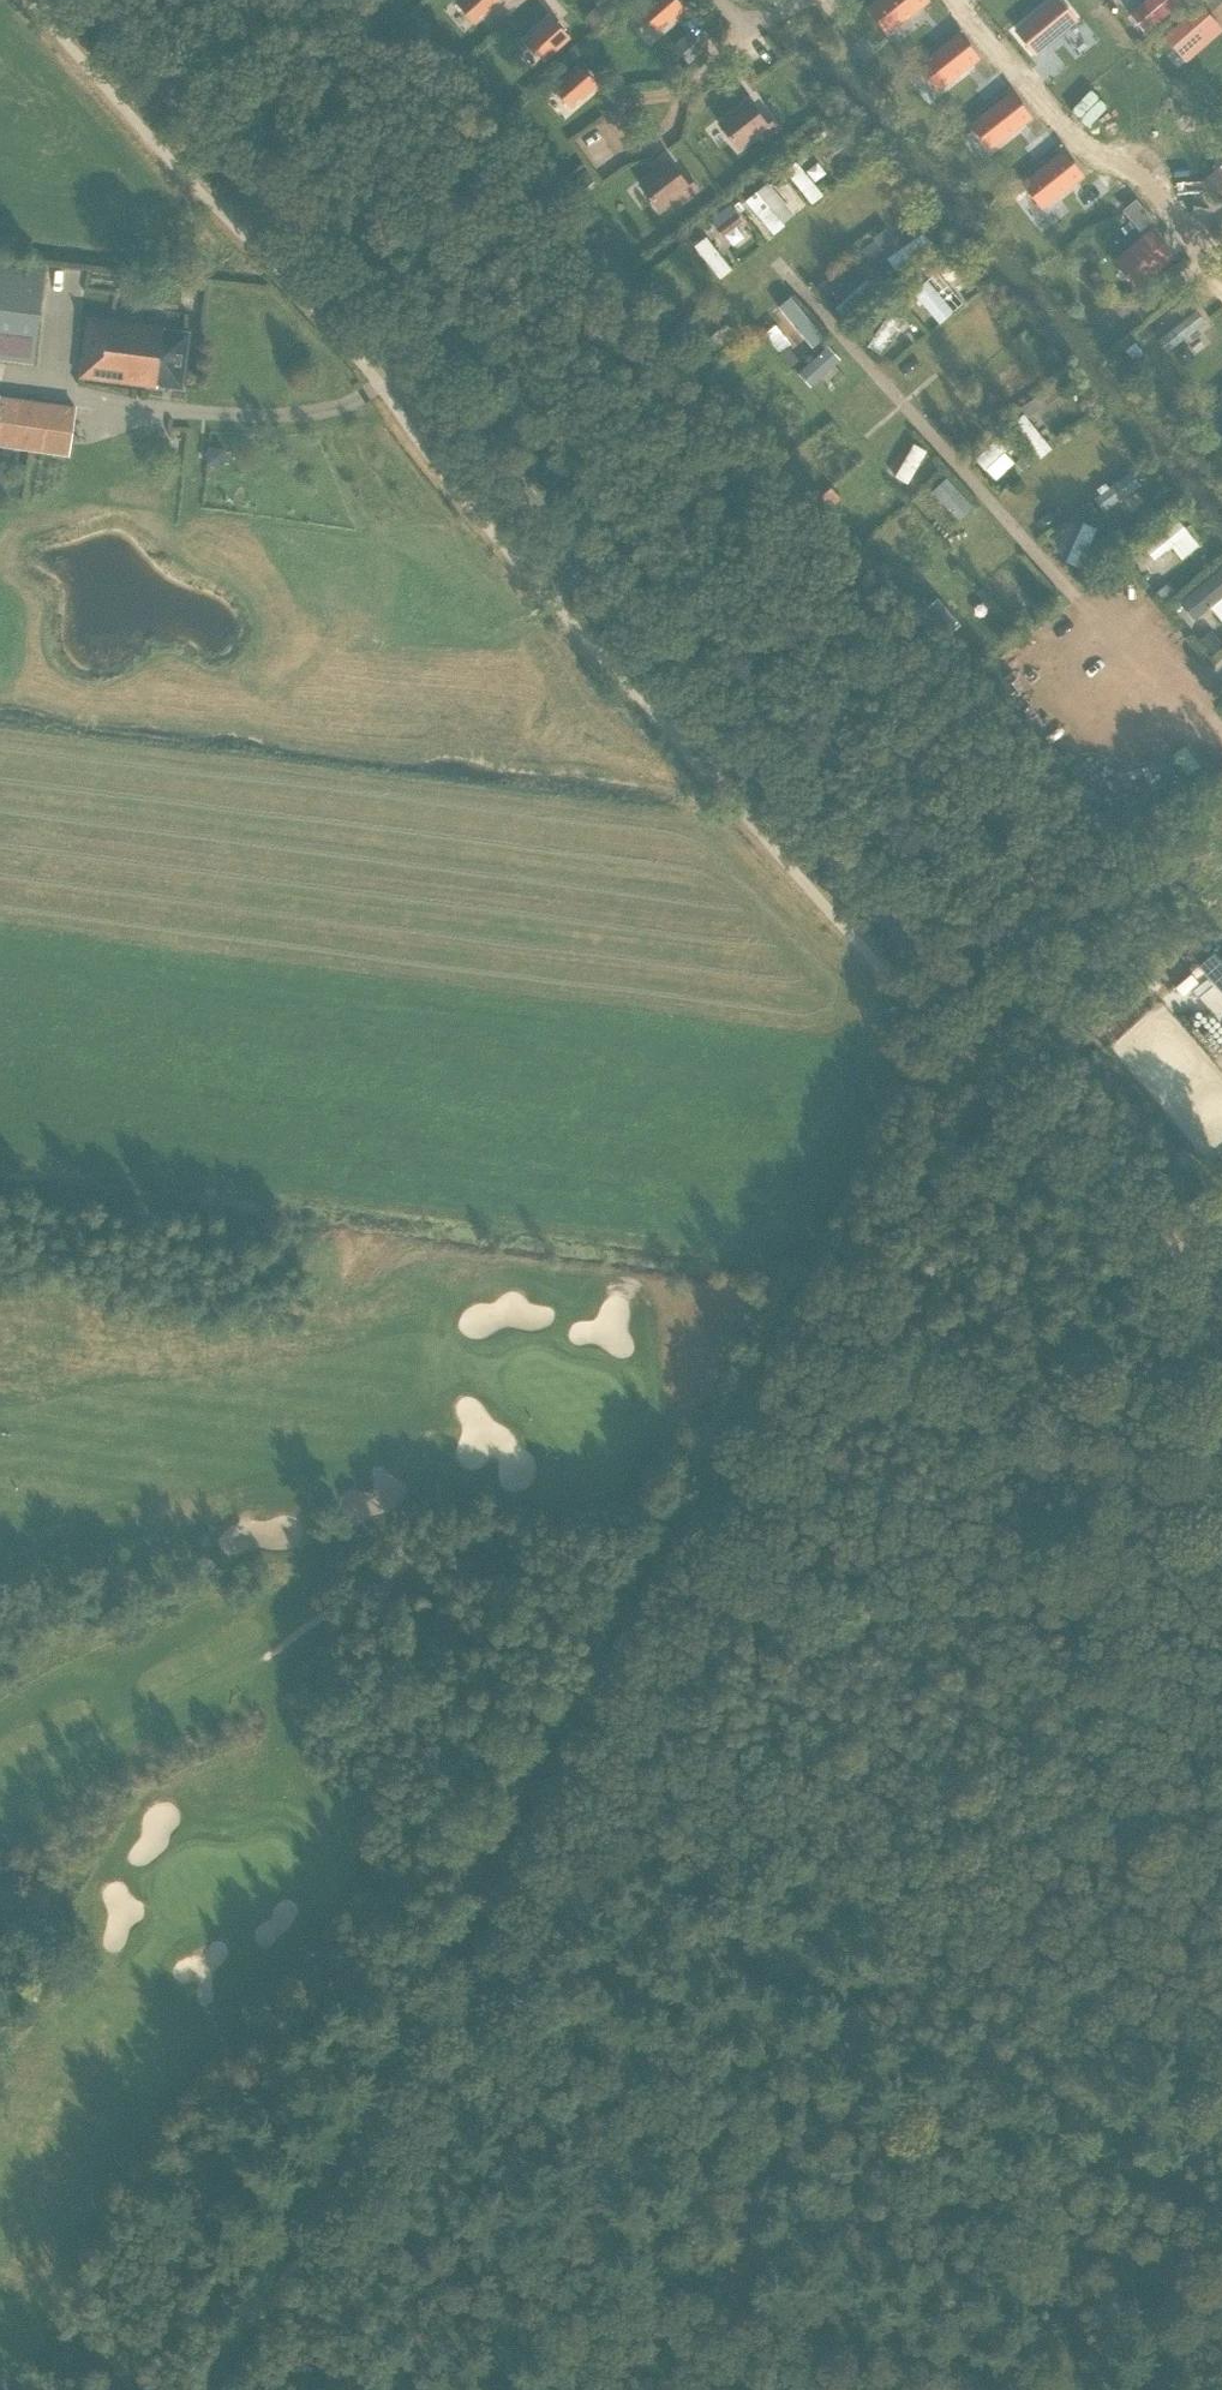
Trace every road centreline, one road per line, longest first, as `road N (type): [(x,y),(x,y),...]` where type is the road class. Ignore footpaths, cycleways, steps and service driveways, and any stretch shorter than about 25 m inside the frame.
road 1 (tertiary): [(1221,1291),(99,0)]
road 2 (track): [(960,1060),(259,2389)]

